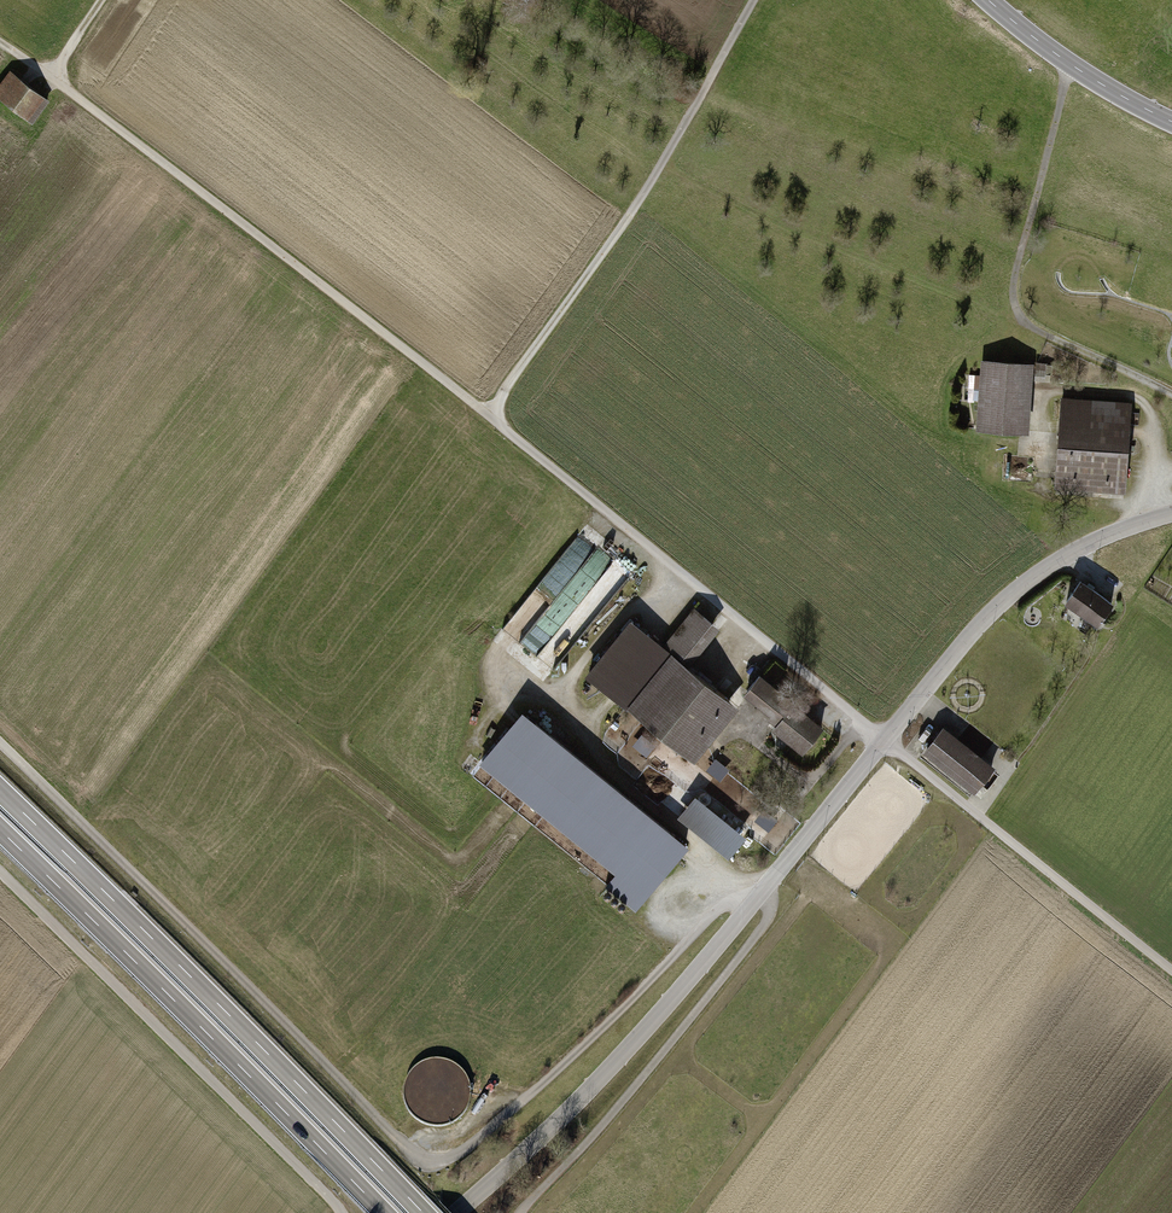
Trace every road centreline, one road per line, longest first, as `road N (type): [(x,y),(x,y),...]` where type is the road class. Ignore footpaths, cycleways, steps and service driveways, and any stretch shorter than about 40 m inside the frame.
road 1 (track): [(741,909),(728,901),(521,1102),(459,1154),(432,1163),(0,744)]
road 2 (track): [(0,40),(660,552)]
road 3 (residential): [(454,1212),(618,1059),(882,735)]
road 4 (trunk): [(424,1212),(0,790)]
road 5 (trunk): [(0,830),(384,1212)]
road 6 (track): [(487,416),(639,201),(754,0)]
road 7 (track): [(341,1212),(0,872)]
road 8 (track): [(1073,65),(1012,293),(1023,319),(1171,394)]
road 9 (track): [(766,879),(770,915),(760,931),(521,1212)]
road 10 (residential): [(882,735),(1171,970)]
road 11 (residential): [(882,735),(992,608),(1052,564),(1171,514)]
road 12 (track): [(660,552),(882,735)]
road 13 (primary): [(989,0),(1073,65),(1171,121)]

